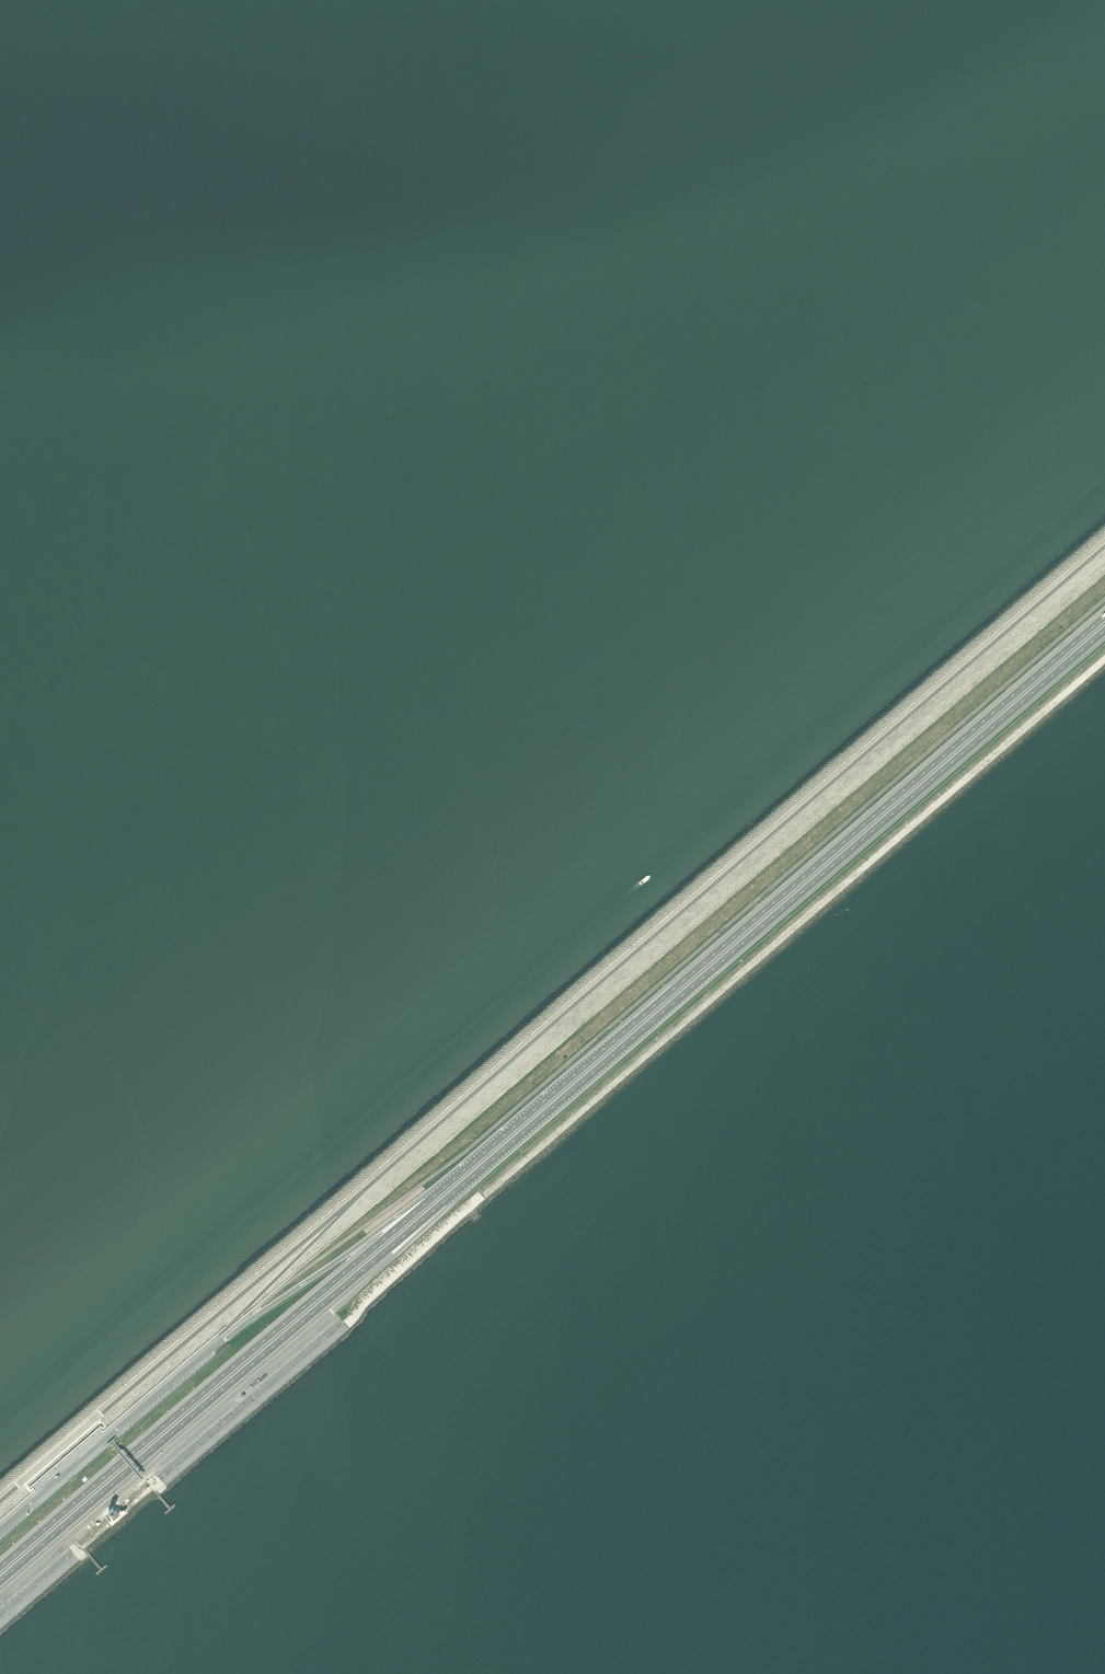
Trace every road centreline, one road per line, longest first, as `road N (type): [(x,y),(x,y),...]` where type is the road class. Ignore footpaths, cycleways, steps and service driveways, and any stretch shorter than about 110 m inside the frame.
road 1 (motorway): [(1104,616),(427,1202)]
road 2 (motorway): [(444,1202),(1104,631)]
road 3 (motorway): [(0,1582),(444,1202)]
road 4 (motorway): [(427,1202),(0,1568)]
road 5 (motorway): [(427,1202),(252,1317)]
road 6 (motorway): [(334,1310),(444,1202)]

